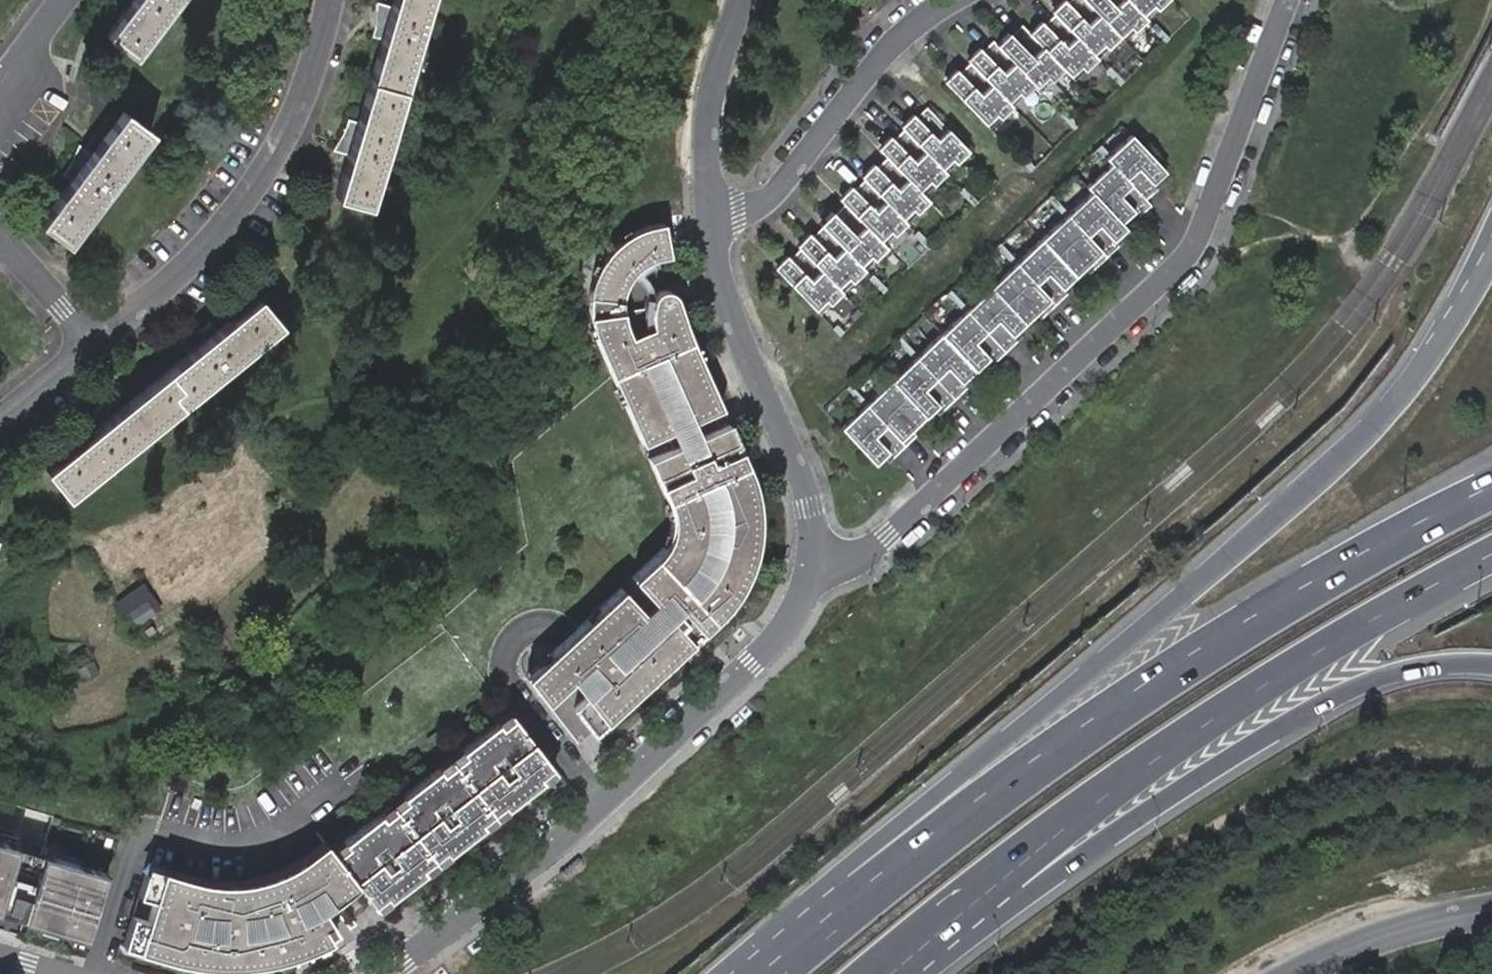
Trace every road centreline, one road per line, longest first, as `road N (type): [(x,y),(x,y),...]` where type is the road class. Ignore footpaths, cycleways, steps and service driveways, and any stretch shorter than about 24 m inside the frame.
road 1 (motorway): [(1442,341),(1394,406),(1274,517),(927,799),(856,904)]
road 2 (motorway): [(1491,482),(1207,646),(856,904)]
road 3 (residential): [(821,561),(880,547),(1192,253),(1288,0)]
road 4 (motorway): [(890,973),(1123,780),(1237,700),(1491,553)]
road 5 (motorway): [(928,973),(1260,737),(1408,667),(1491,665)]
road 6 (residential): [(391,973),(645,771),(761,659),(821,561)]
road 7 (residential): [(330,0),(312,68),(267,169),(190,261),(97,338)]
road 8 (residential): [(713,217),(749,359),(803,475),(821,561)]
road 9 (residential): [(940,0),(887,38),(784,176),(713,217)]
road 10 (residential): [(739,0),(716,63),(708,123),(713,217)]
road 11 (motorway): [(1491,903),(1441,909),(1337,944),(1289,973)]
road 12 (unclassified): [(1313,973),(1446,929),(1491,923)]
road 13 (unclassified): [(0,244),(97,338)]
road 14 (motorway): [(1491,225),(1442,341)]
road 15 (residential): [(97,338),(0,411)]

